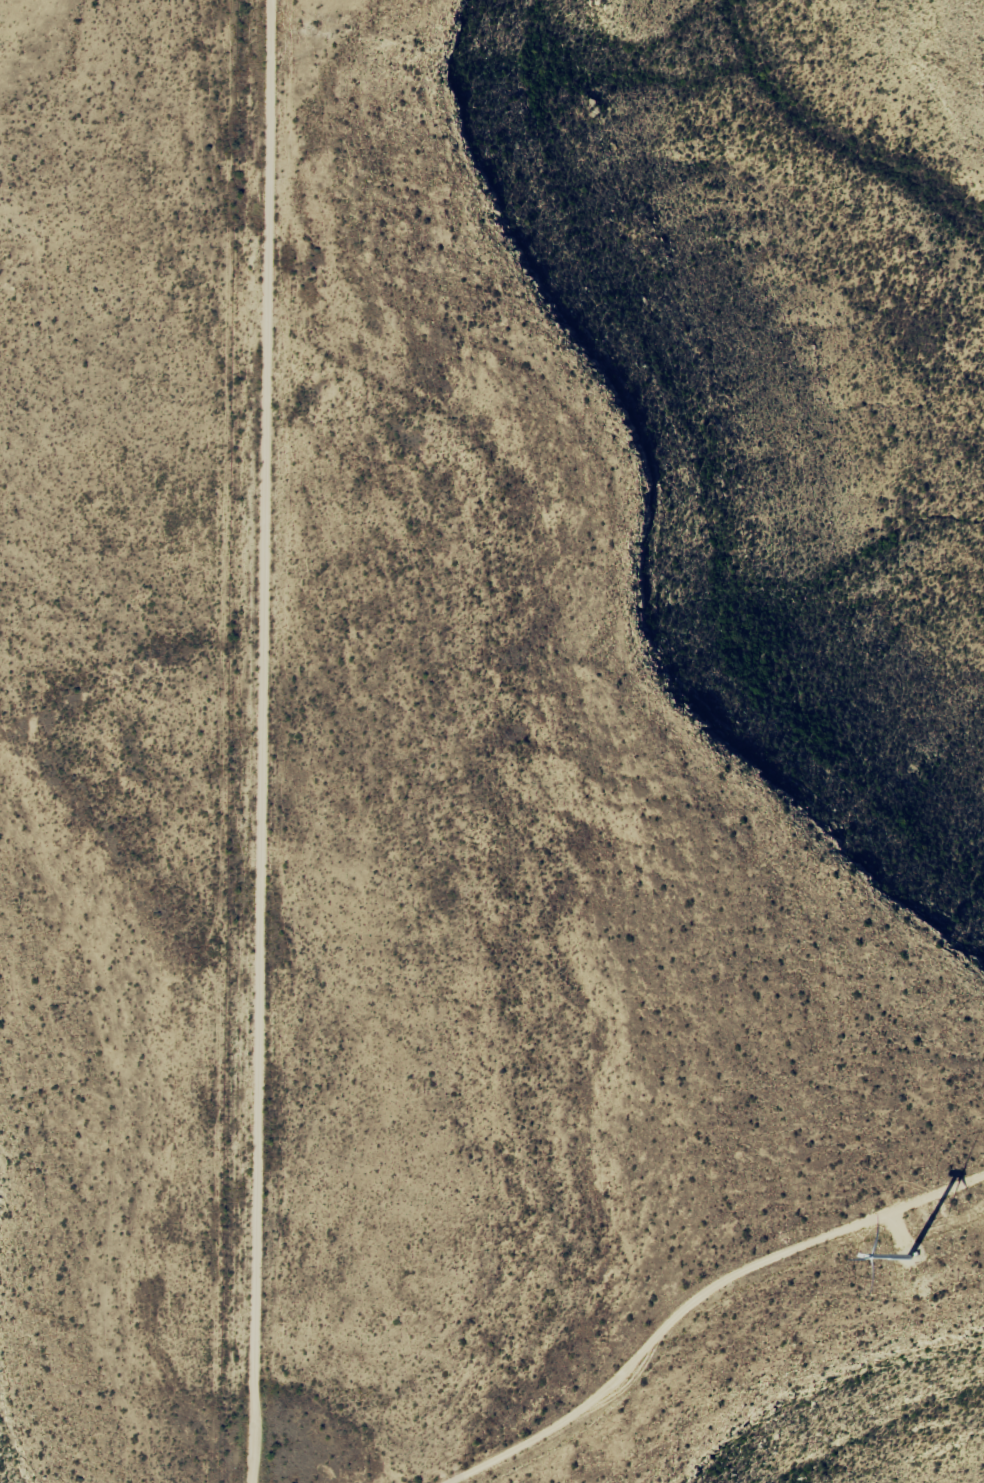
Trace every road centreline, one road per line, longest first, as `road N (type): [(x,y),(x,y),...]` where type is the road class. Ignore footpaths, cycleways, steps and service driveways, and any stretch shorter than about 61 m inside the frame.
road 1 (track): [(196,1482),(189,0)]

